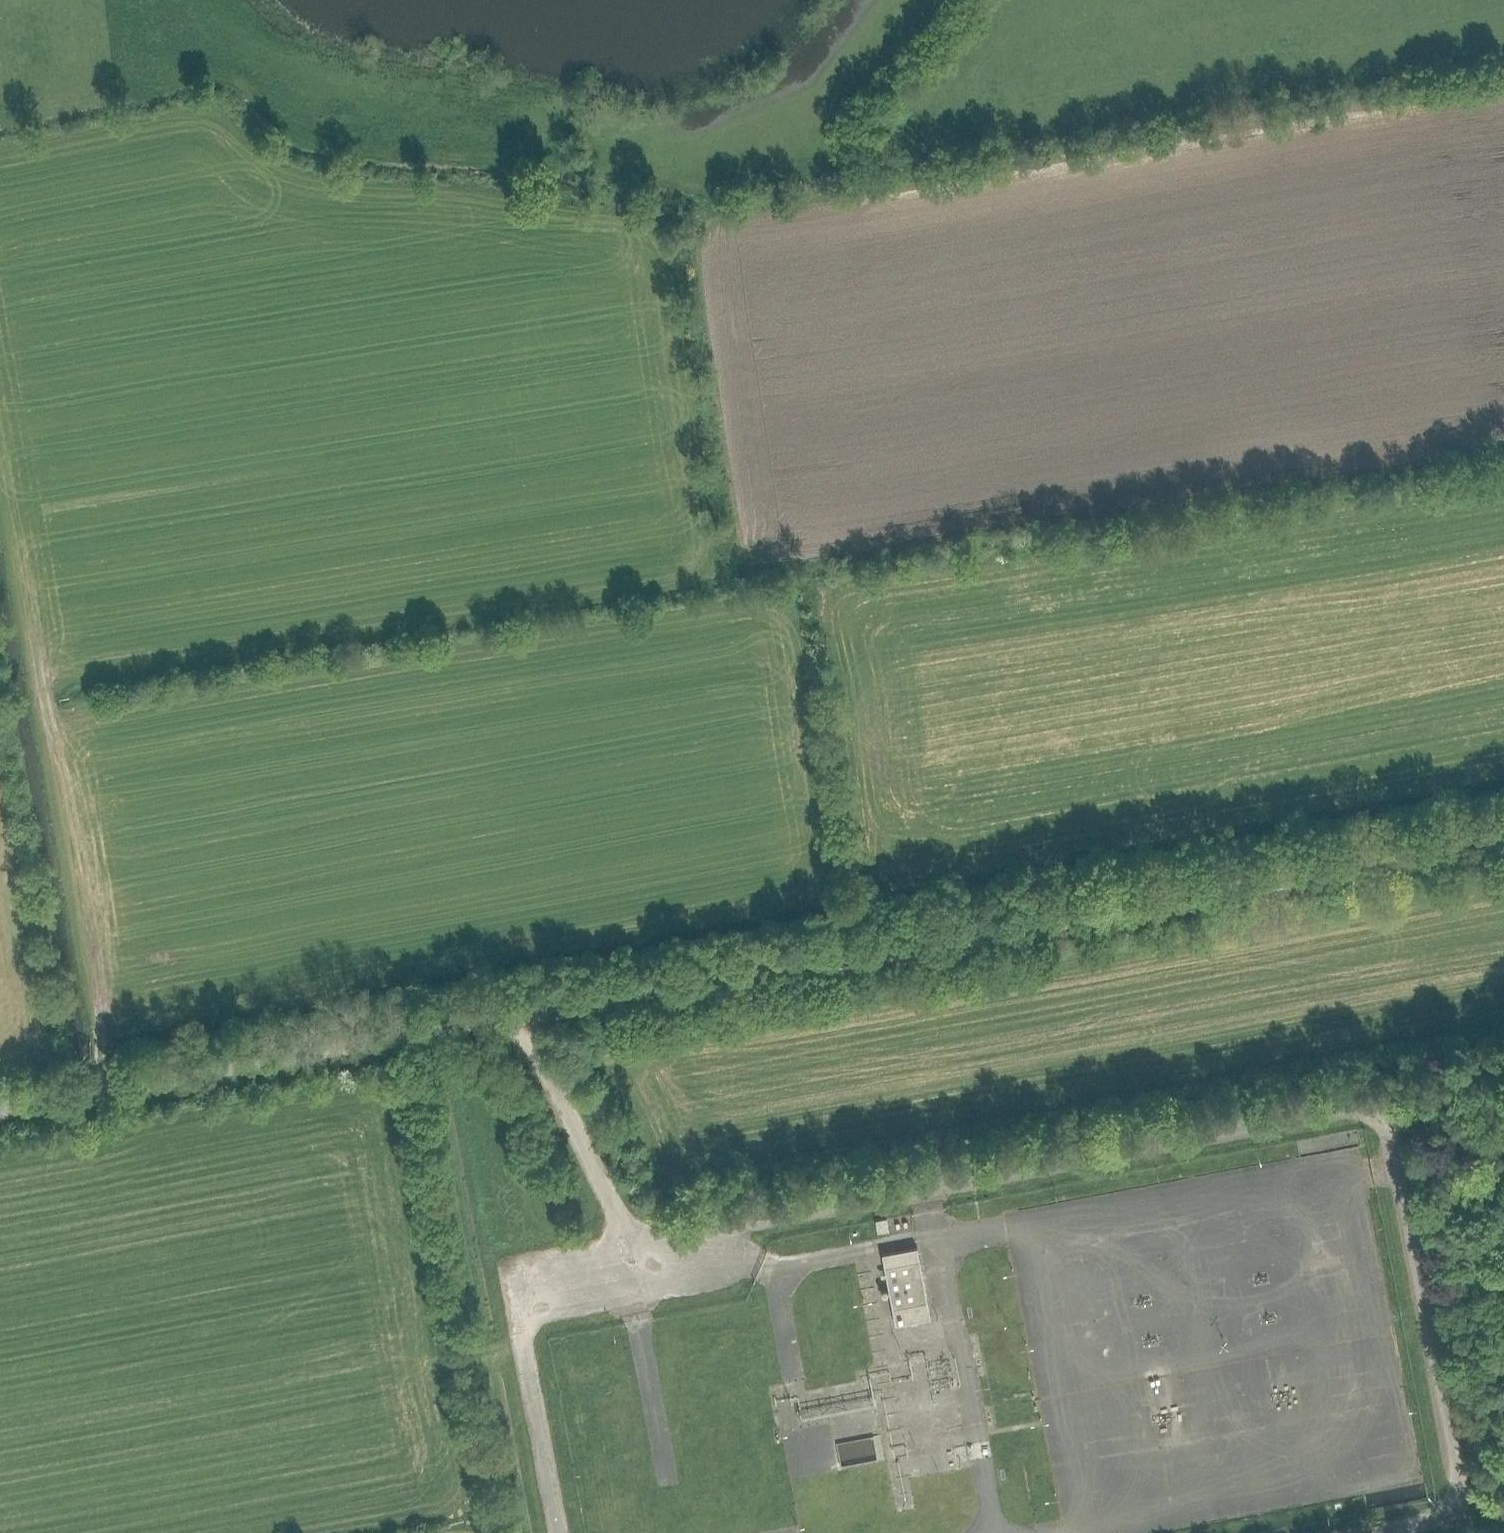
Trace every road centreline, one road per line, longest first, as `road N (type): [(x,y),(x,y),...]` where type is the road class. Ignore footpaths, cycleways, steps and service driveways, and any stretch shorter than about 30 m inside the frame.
road 1 (track): [(1503,826),(523,1015)]
road 2 (unclassified): [(0,1110),(523,1015)]

